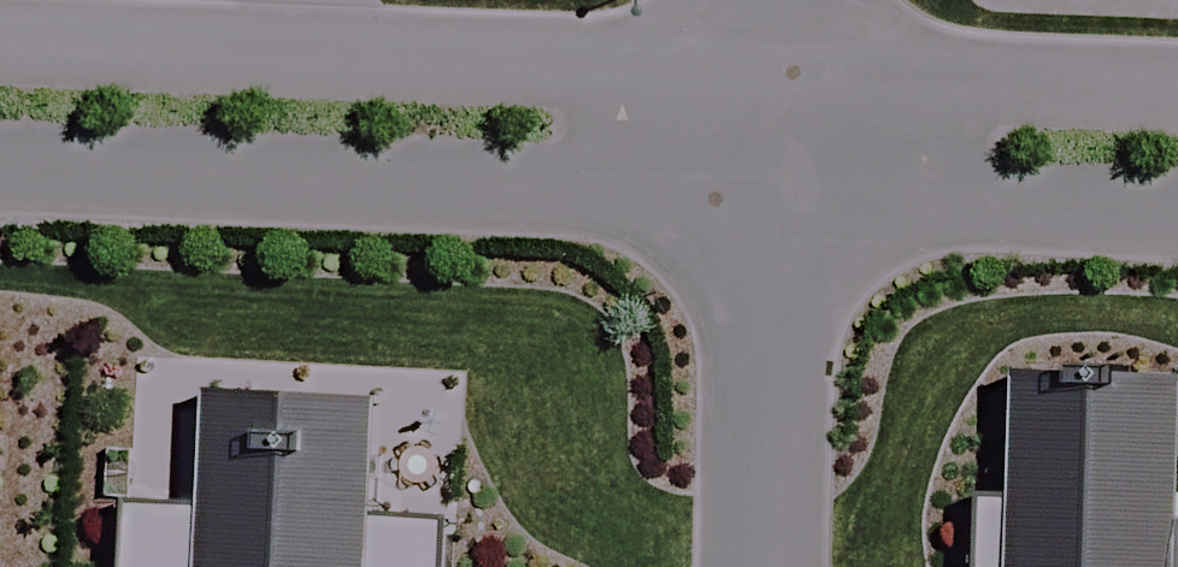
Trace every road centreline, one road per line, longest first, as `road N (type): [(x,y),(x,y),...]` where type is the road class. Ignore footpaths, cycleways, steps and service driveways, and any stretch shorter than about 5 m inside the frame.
road 1 (residential): [(0,42),(780,69)]
road 2 (residential): [(775,203),(0,172)]
road 3 (residential): [(1177,219),(775,203)]
road 4 (residential): [(780,69),(1177,84)]
road 5 (residential): [(768,566),(775,203)]
road 6 (residential): [(775,203),(780,69)]

